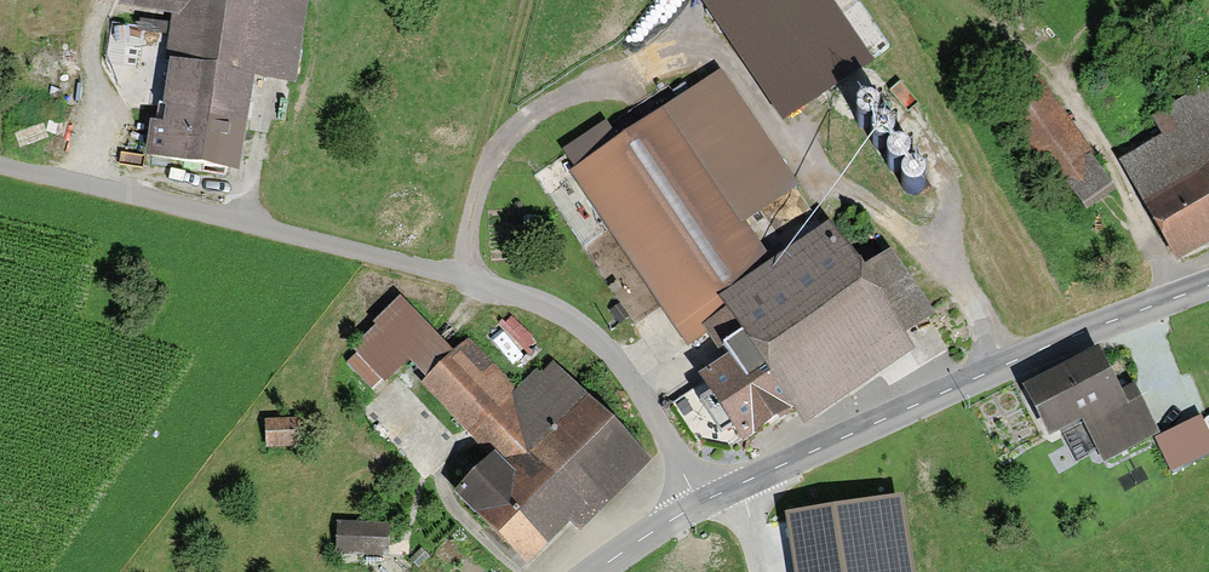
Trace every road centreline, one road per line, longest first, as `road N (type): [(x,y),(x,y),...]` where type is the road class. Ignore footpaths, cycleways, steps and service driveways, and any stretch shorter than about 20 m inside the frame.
road 1 (track): [(0,165),(455,274),(559,307),(607,344),(702,501)]
road 2 (track): [(482,166),(514,127),(558,98),(673,59),(722,61),(744,75),(812,173),(912,233),(946,270),(994,365)]
road 3 (tertiary): [(594,571),(702,501),(994,365),(1208,285)]
road 4 (track): [(524,0),(455,274)]

